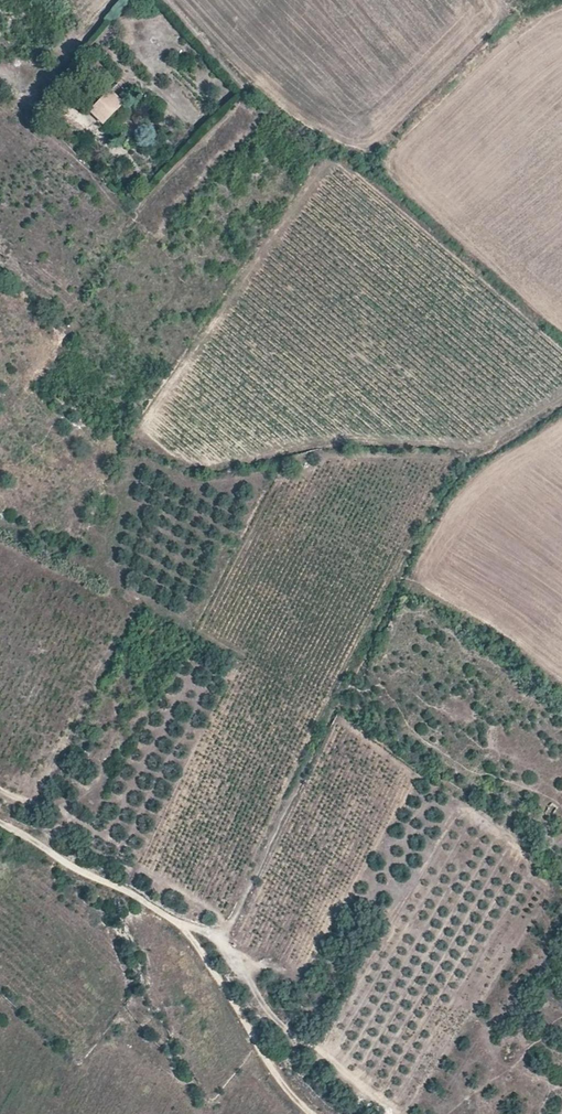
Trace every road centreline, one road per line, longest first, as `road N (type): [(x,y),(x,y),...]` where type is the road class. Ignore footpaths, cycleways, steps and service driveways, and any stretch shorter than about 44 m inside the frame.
road 1 (track): [(0,829),(165,912),(311,1113)]

